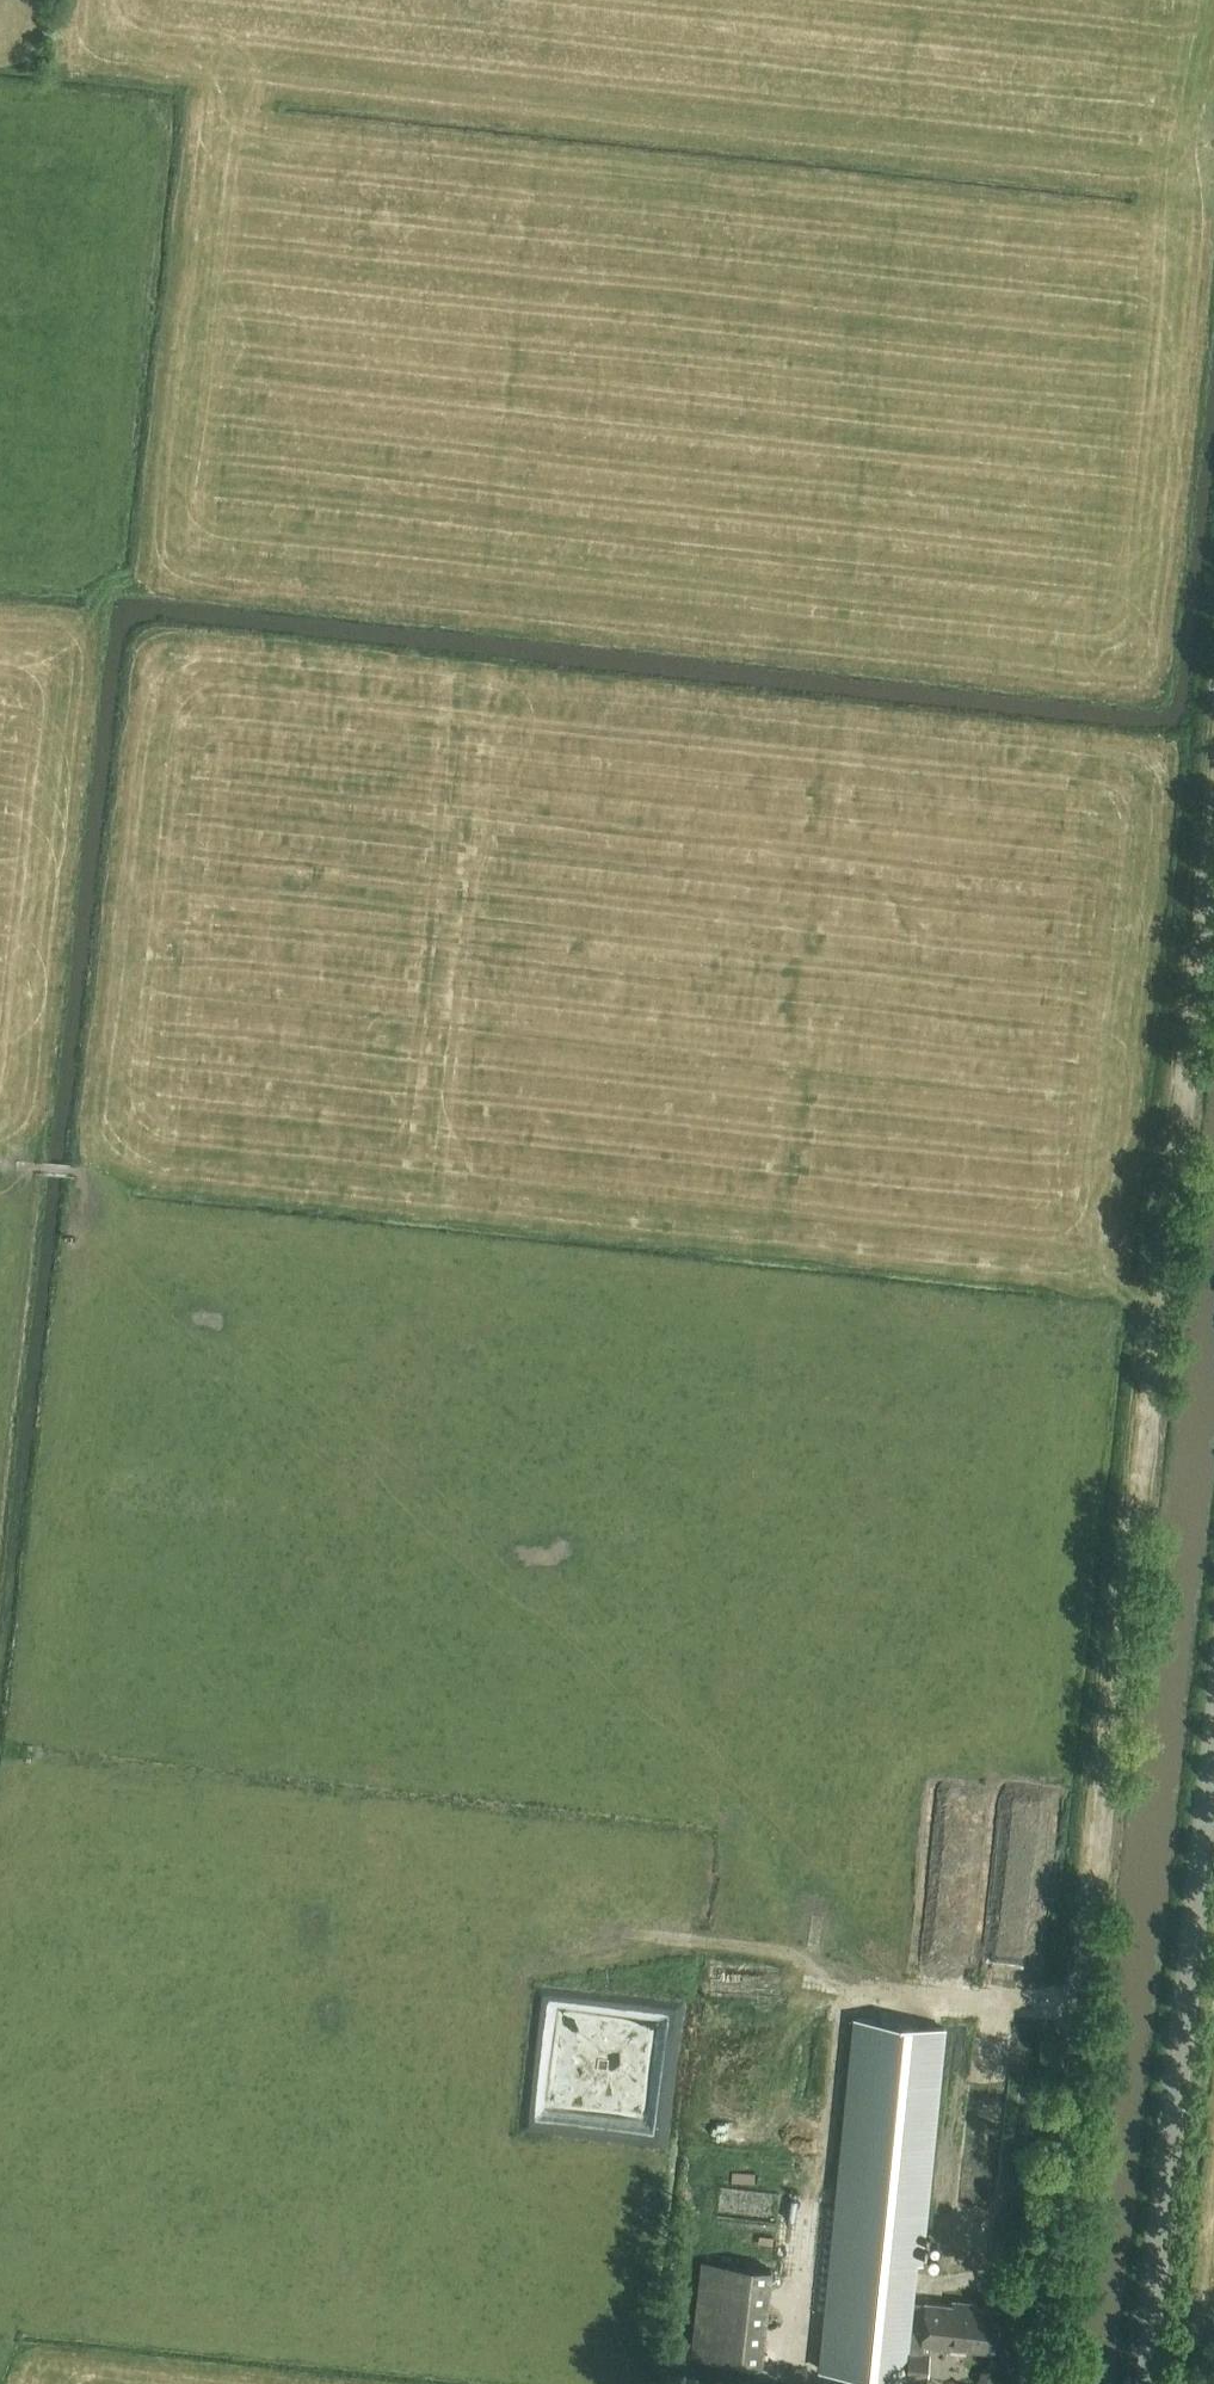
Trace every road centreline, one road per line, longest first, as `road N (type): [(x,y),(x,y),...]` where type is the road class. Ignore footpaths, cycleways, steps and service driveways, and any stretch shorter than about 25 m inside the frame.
road 1 (track): [(1213,792),(1073,2022)]
road 2 (tertiary): [(1141,2383),(1213,1780)]
road 3 (unclassified): [(1035,2383),(1073,2022)]

